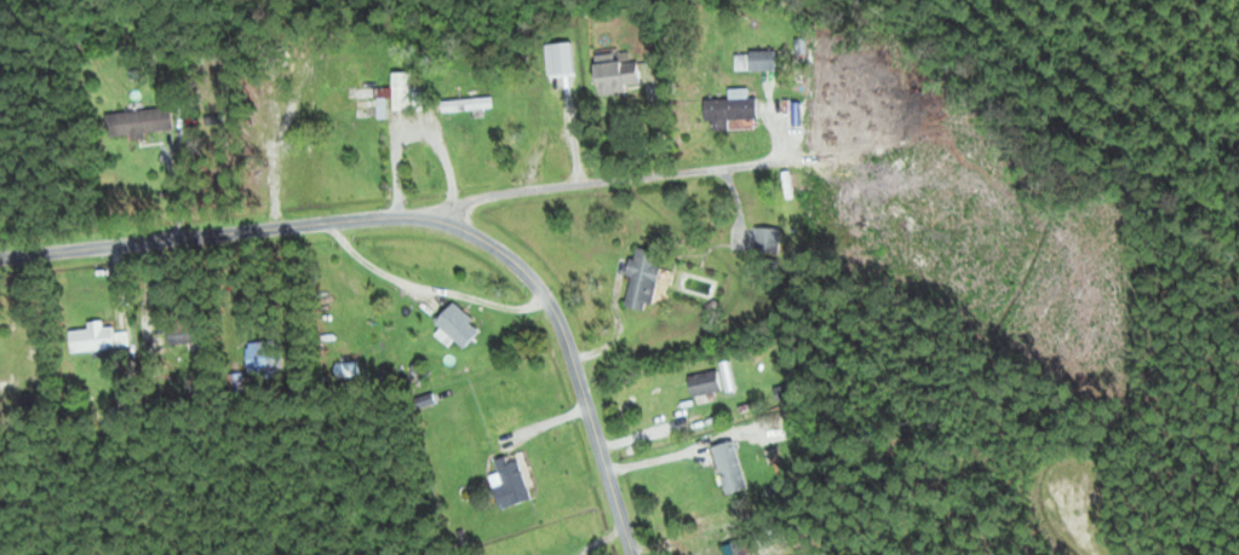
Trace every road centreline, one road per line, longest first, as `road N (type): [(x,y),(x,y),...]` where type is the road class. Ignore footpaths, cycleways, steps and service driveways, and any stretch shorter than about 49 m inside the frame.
road 1 (residential): [(0,255),(371,212),(424,215),(477,232),(535,271),(568,316),(646,554)]

